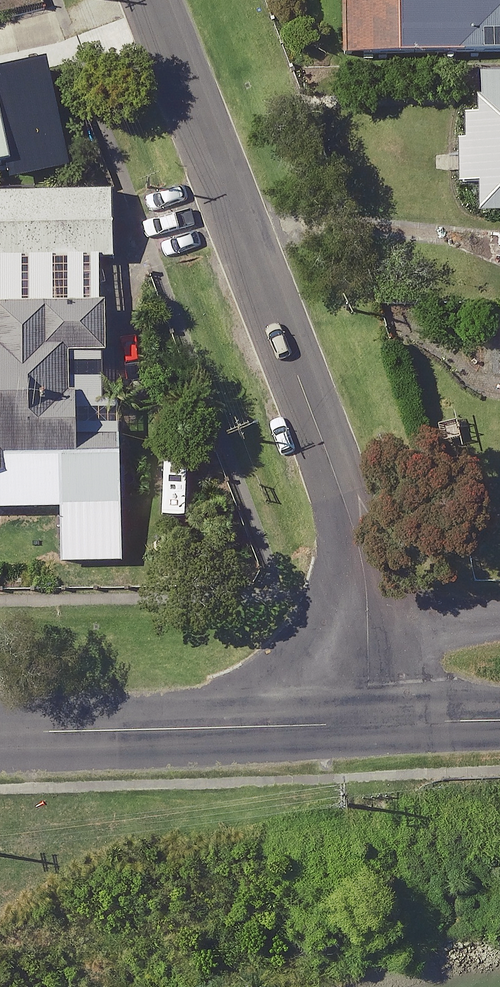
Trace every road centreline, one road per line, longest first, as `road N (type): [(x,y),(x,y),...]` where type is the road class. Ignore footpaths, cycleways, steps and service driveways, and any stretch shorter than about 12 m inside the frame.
road 1 (residential): [(373,724),(361,553),(156,0)]
road 2 (tertiary): [(0,732),(373,724)]
road 3 (tertiary): [(373,724),(499,721)]

